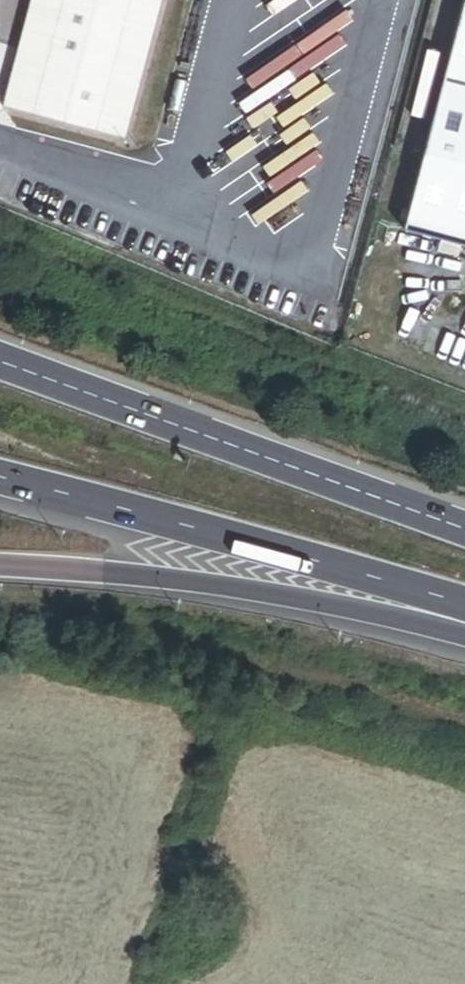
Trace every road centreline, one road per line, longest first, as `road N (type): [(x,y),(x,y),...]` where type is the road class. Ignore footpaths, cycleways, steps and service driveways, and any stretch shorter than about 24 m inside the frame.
road 1 (trunk): [(464,527),(0,360)]
road 2 (motorway): [(0,474),(464,600)]
road 3 (motorway): [(0,563),(275,592),(464,633)]
road 4 (track): [(464,730),(222,660)]

